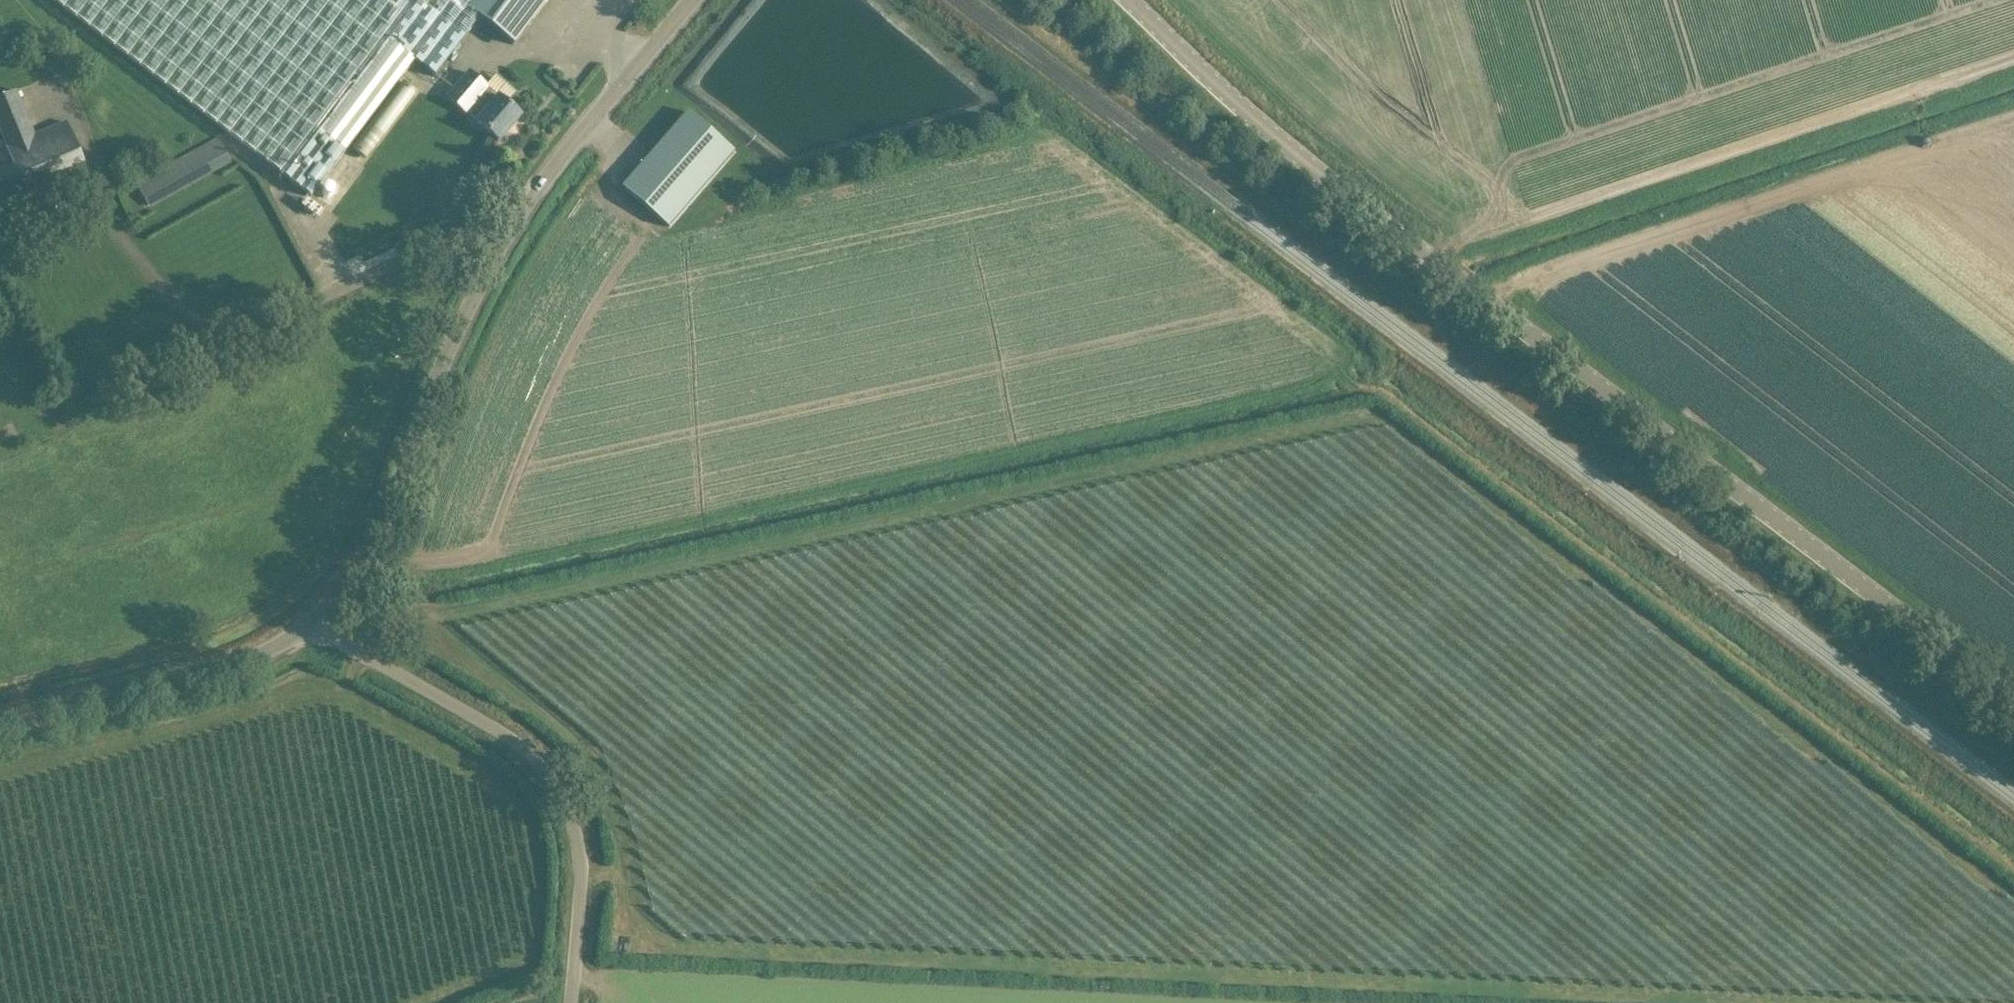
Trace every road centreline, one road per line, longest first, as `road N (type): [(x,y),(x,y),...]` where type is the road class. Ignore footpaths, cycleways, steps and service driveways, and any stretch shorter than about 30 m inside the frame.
road 1 (unclassified): [(2013,700),(1290,152),(1130,0)]
road 2 (unclassified): [(311,625),(360,569),(468,309),(509,232),(581,132),(693,0)]
road 3 (unclassified): [(572,1002),(583,865),(562,793),(497,727),(311,625)]
road 4 (unclassified): [(0,728),(194,680),(257,658),(311,625)]

